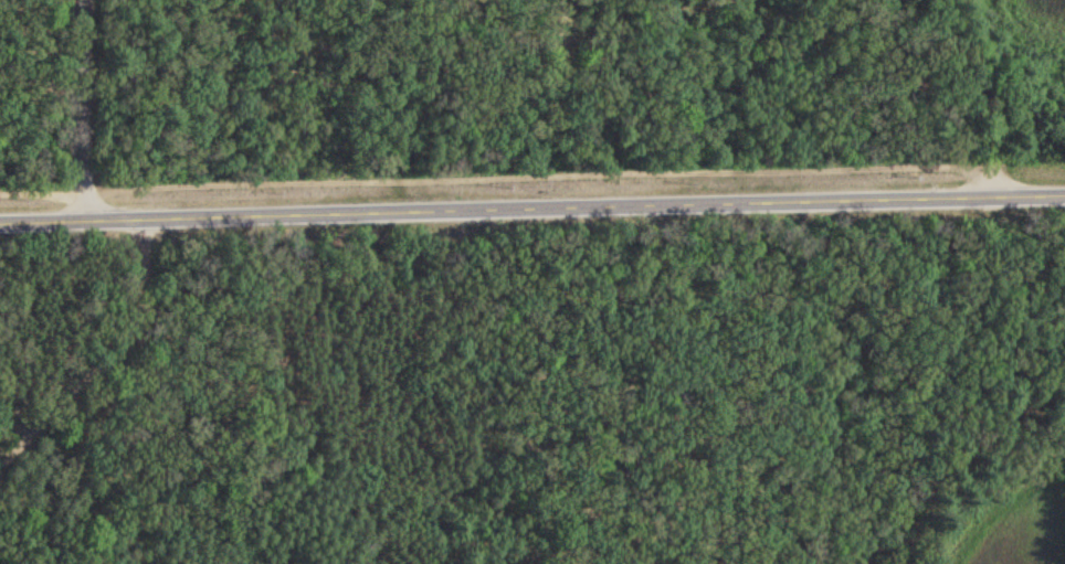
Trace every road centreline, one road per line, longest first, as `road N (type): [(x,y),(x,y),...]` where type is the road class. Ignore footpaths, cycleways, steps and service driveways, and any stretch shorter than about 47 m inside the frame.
road 1 (tertiary): [(0,221),(1064,195)]
road 2 (track): [(148,217),(159,272),(117,353),(0,455)]
road 3 (track): [(881,0),(881,15),(909,61),(981,132),(989,196)]

